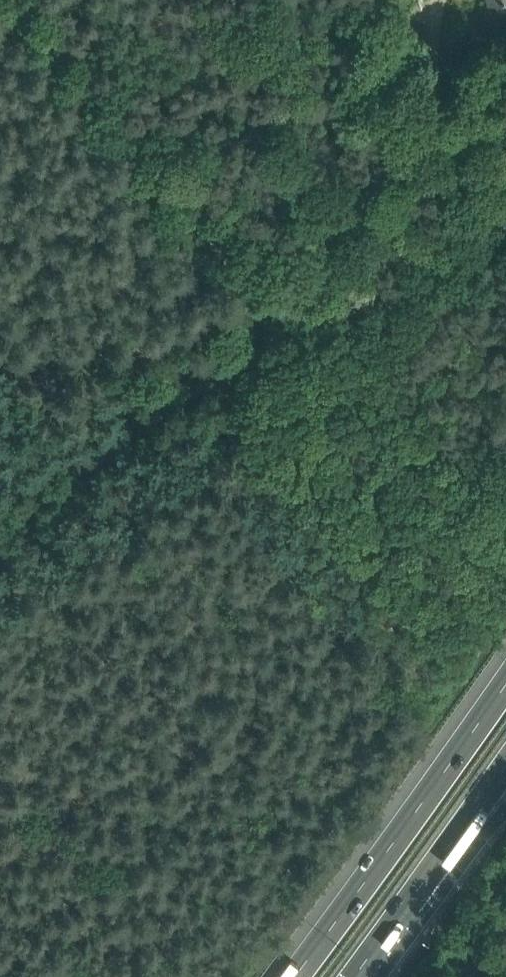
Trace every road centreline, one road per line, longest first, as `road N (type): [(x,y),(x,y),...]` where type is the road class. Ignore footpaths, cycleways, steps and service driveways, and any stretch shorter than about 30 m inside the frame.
road 1 (track): [(25,0),(248,265),(293,334)]
road 2 (motorway): [(505,680),(292,976)]
road 3 (track): [(0,525),(243,357)]
road 4 (track): [(0,357),(243,357)]
road 5 (unclassified): [(293,334),(505,233)]
road 6 (motorway): [(405,908),(505,765)]
road 7 (motorway): [(405,908),(505,807)]

